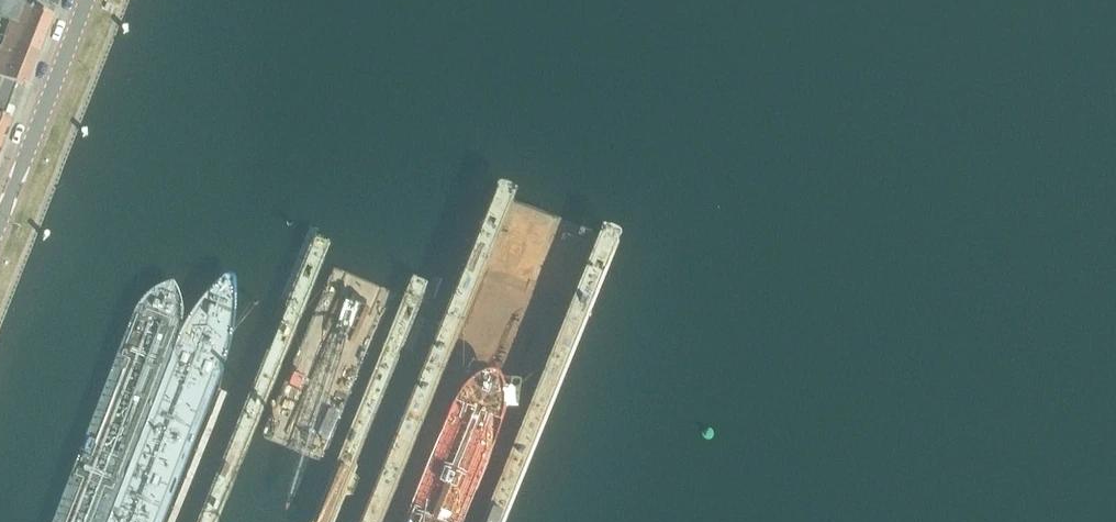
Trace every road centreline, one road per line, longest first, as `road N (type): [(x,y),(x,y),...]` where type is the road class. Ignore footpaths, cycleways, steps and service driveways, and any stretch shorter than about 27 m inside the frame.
road 1 (residential): [(0,225),(89,0)]

